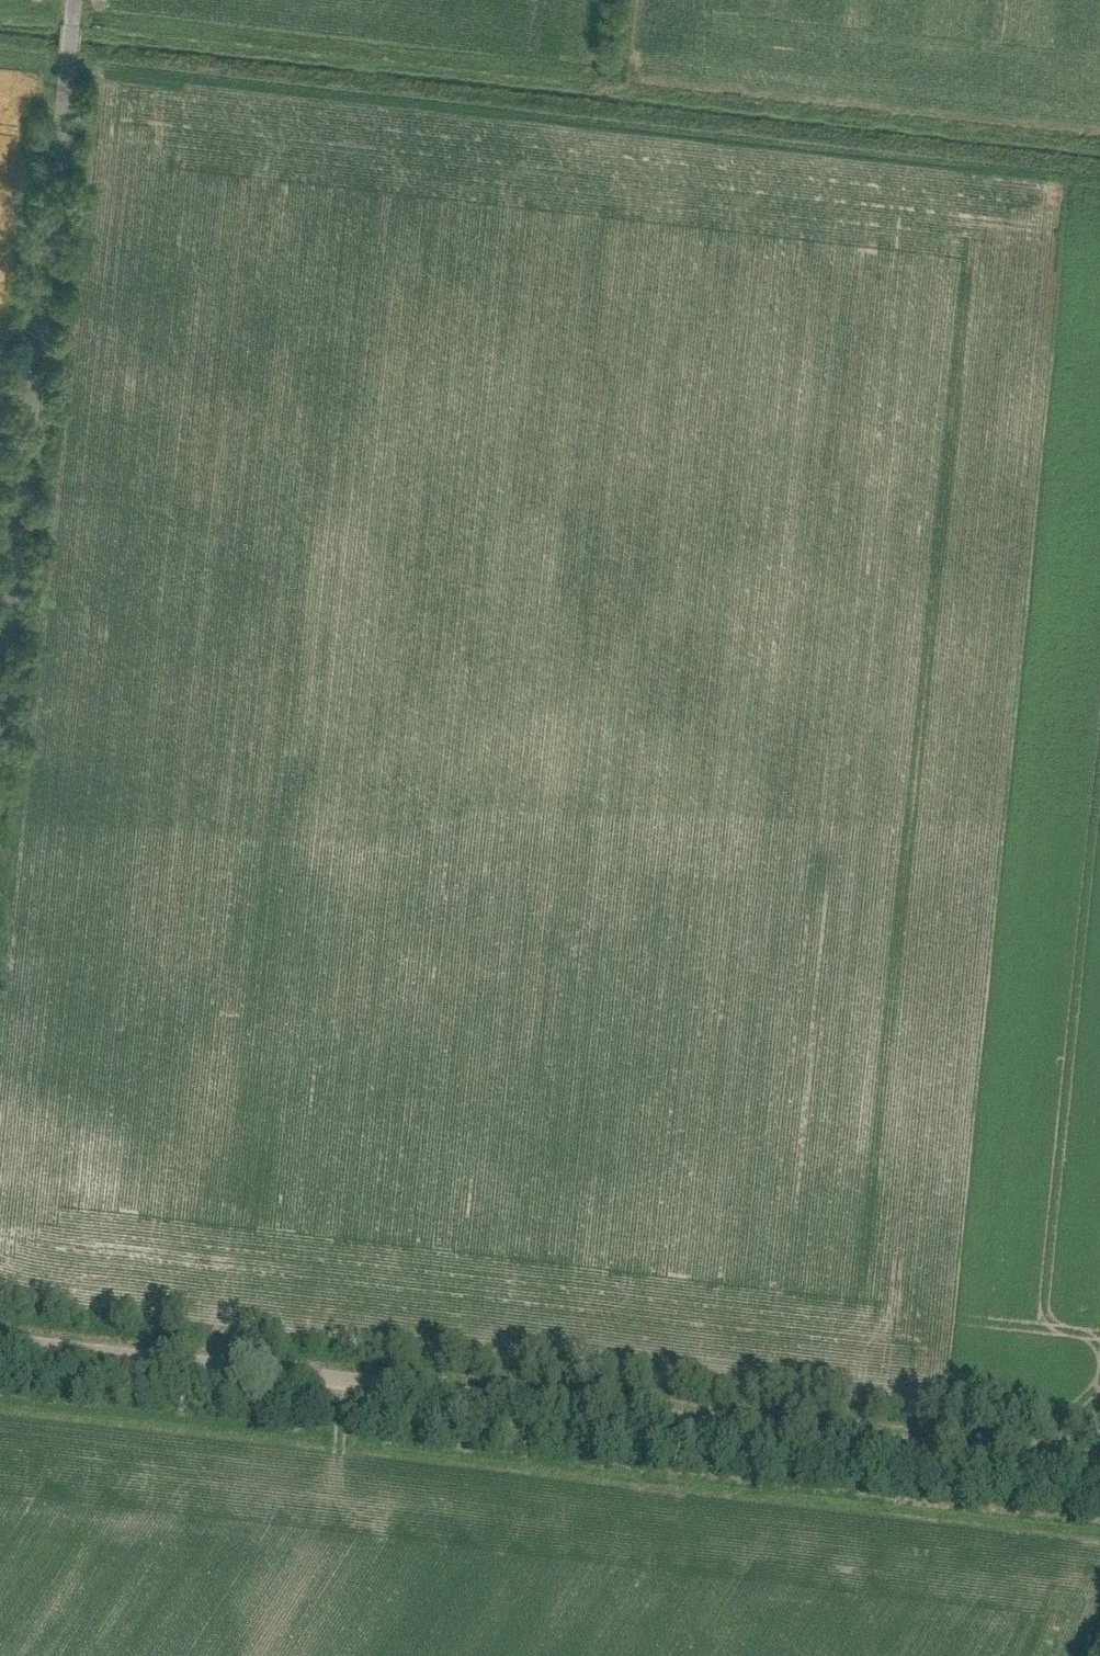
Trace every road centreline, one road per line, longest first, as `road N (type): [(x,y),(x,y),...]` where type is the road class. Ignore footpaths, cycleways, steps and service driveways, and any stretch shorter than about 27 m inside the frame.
road 1 (residential): [(0,1352),(1099,1475)]
road 2 (track): [(79,0),(0,755)]

